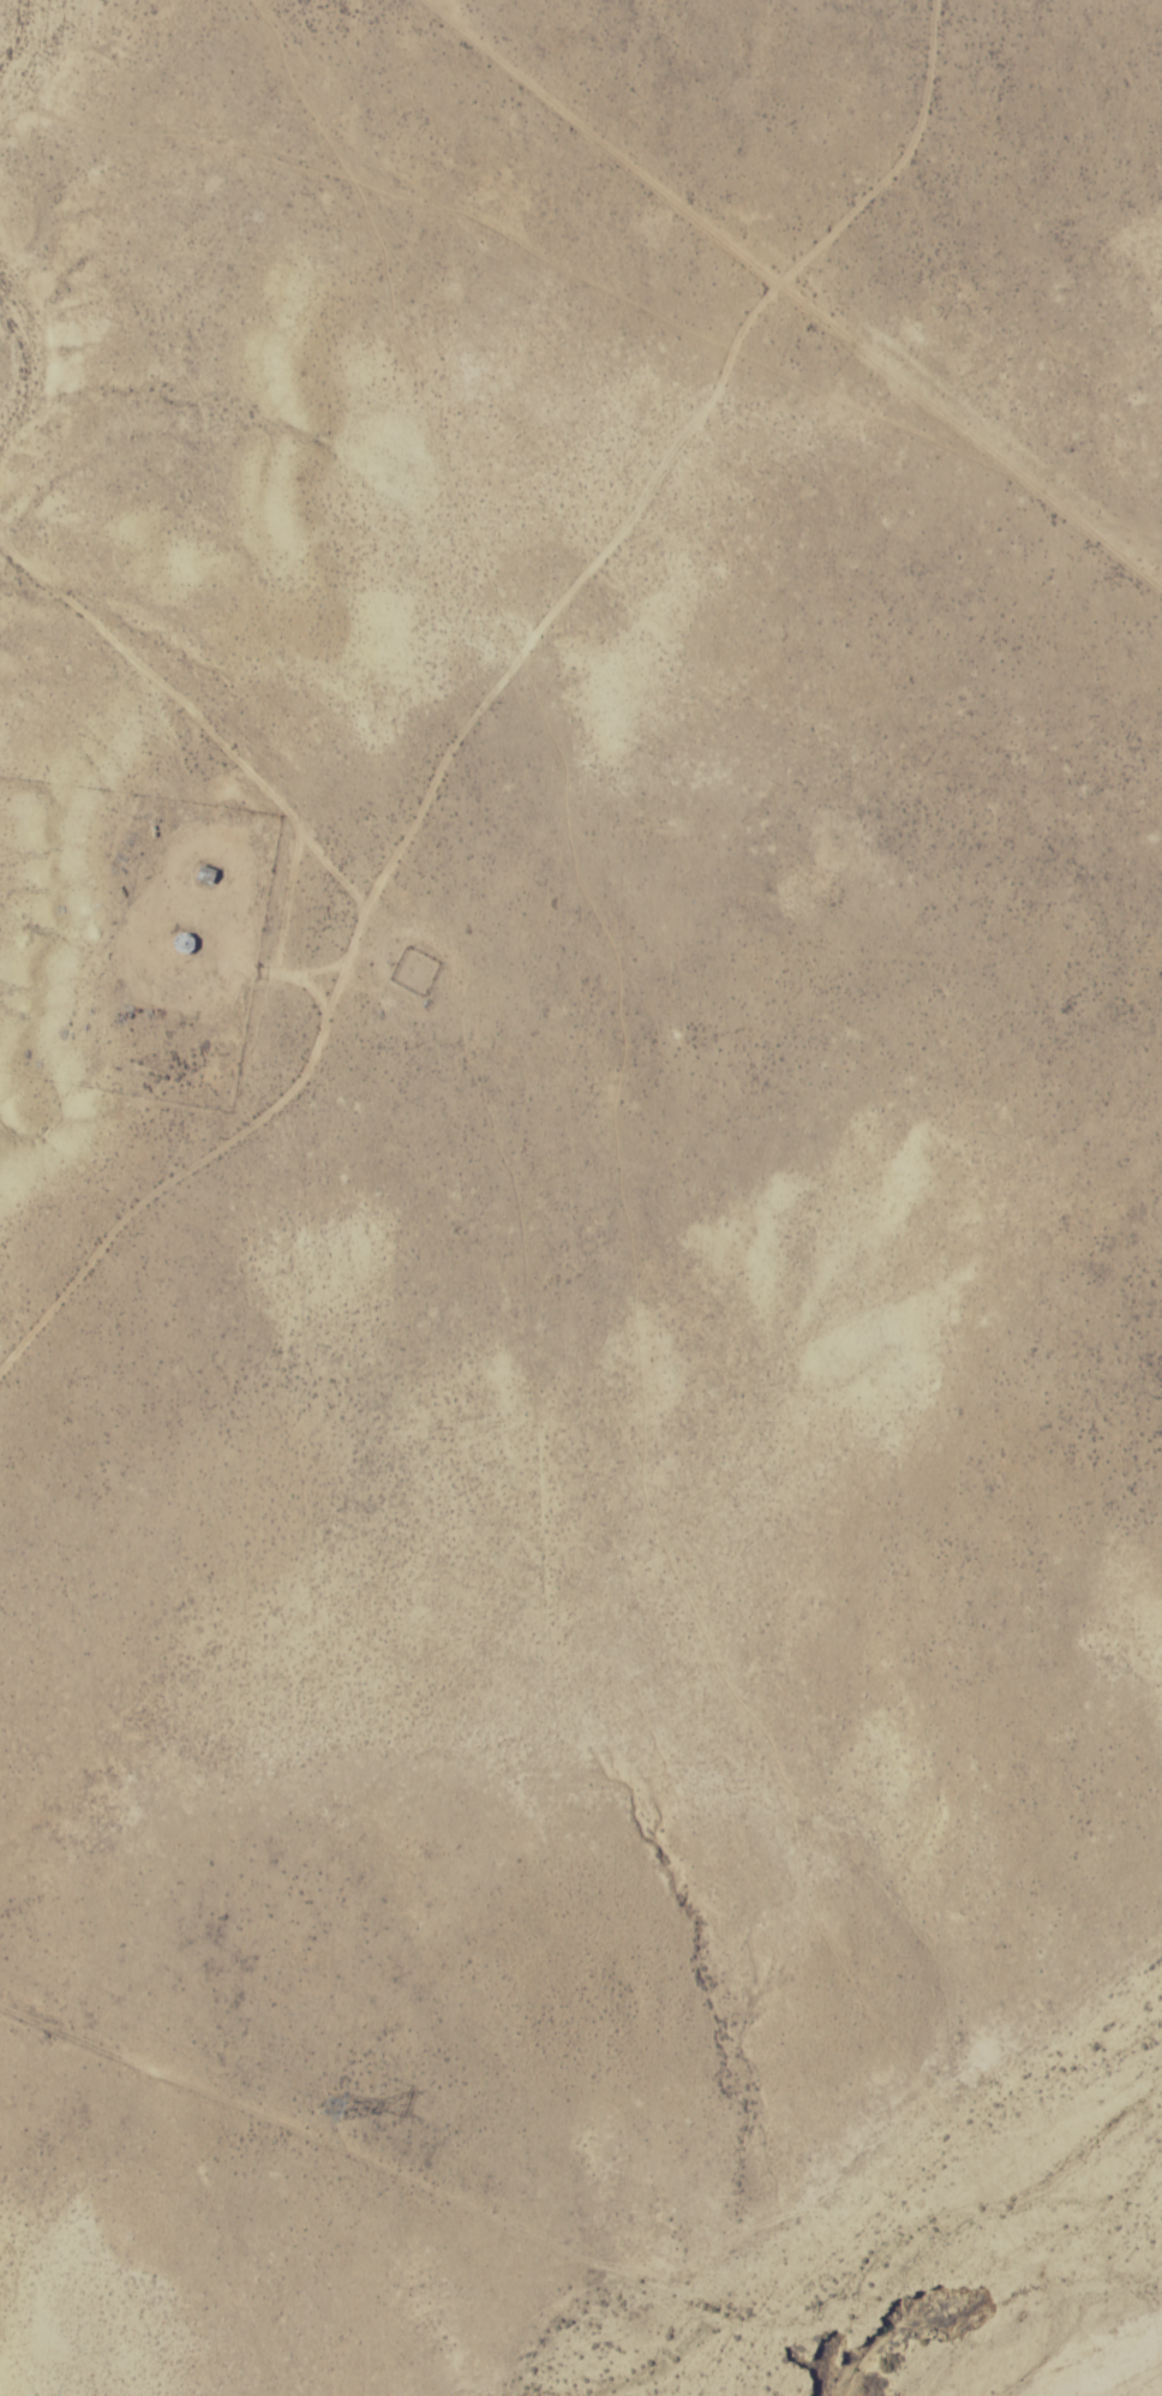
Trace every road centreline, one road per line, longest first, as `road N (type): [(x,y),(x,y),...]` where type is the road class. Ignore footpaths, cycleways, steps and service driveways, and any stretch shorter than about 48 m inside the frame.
road 1 (track): [(56,2395),(112,2284),(360,1856),(743,1355),(1161,836)]
road 2 (track): [(924,0),(379,817),(345,918),(305,1080),(217,1161),(56,1254),(0,1332)]
road 3 (track): [(1161,545),(700,340)]

